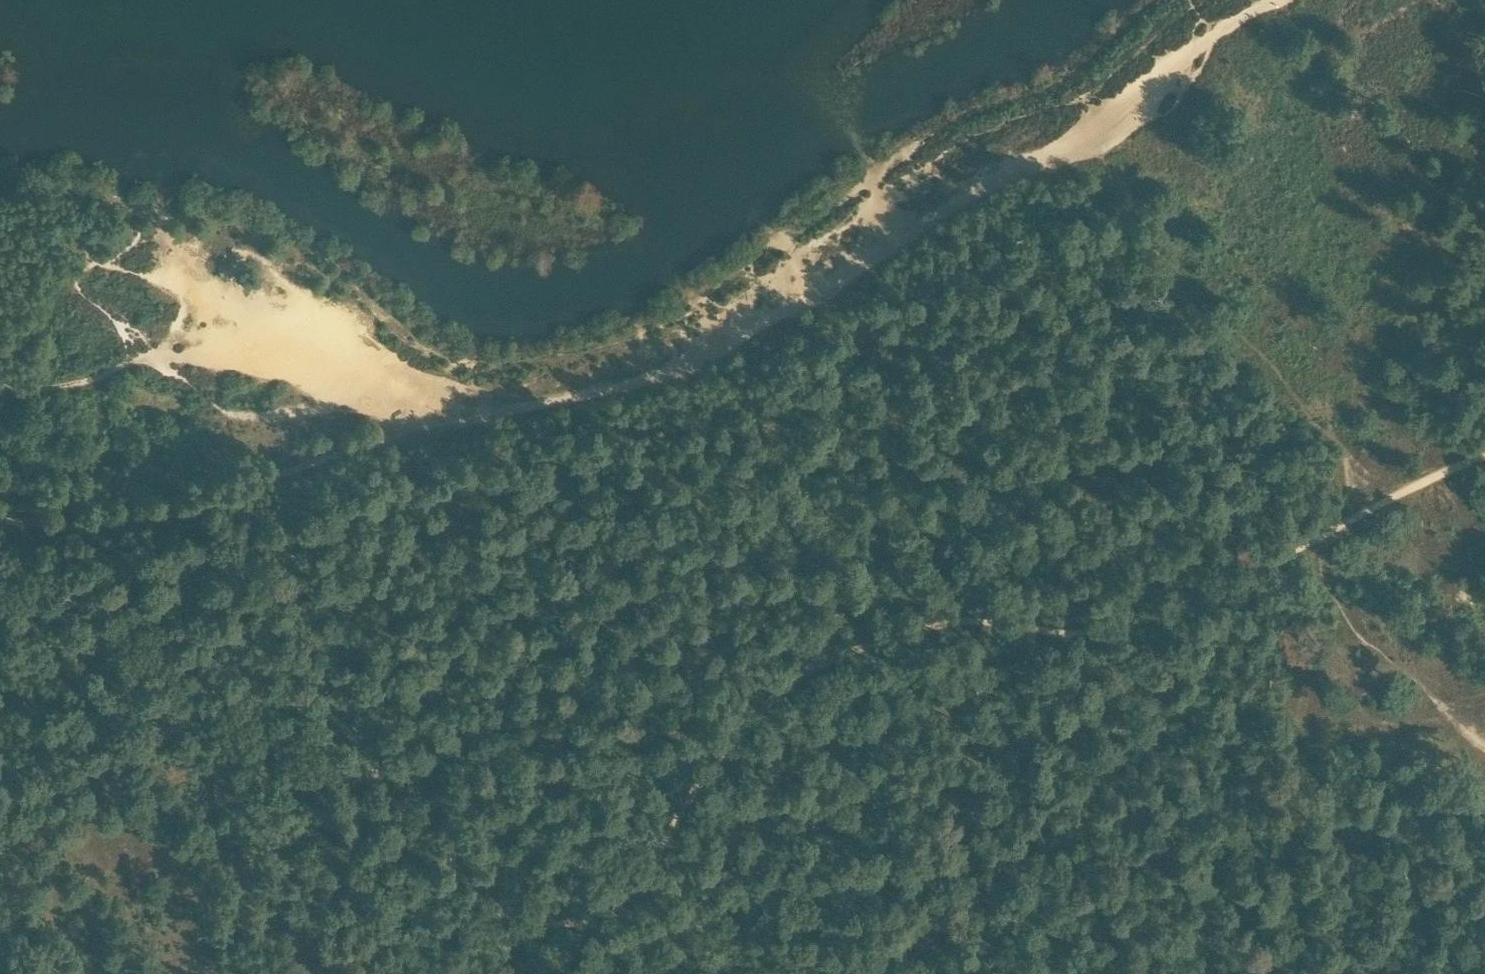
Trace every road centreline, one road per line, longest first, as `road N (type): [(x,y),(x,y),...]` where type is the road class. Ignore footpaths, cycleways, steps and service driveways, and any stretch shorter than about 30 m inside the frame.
road 1 (track): [(0,515),(47,524),(128,522),(455,416)]

